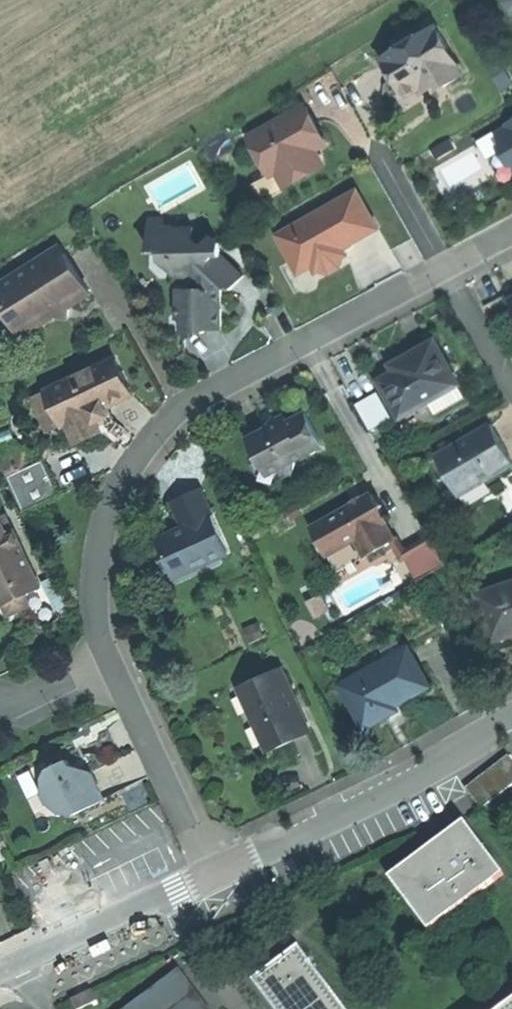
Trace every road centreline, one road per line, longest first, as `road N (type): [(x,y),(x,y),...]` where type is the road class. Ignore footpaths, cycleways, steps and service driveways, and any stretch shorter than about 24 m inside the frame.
road 1 (residential): [(442,268),(190,401),(144,446),(110,506),(94,569),(97,630),(109,662)]
road 2 (residential): [(511,724),(429,775),(212,880)]
road 3 (residential): [(109,662),(212,880)]
road 4 (residential): [(212,880),(0,982)]
road 5 (residential): [(442,268),(511,386)]
road 6 (residential): [(380,154),(442,268)]

